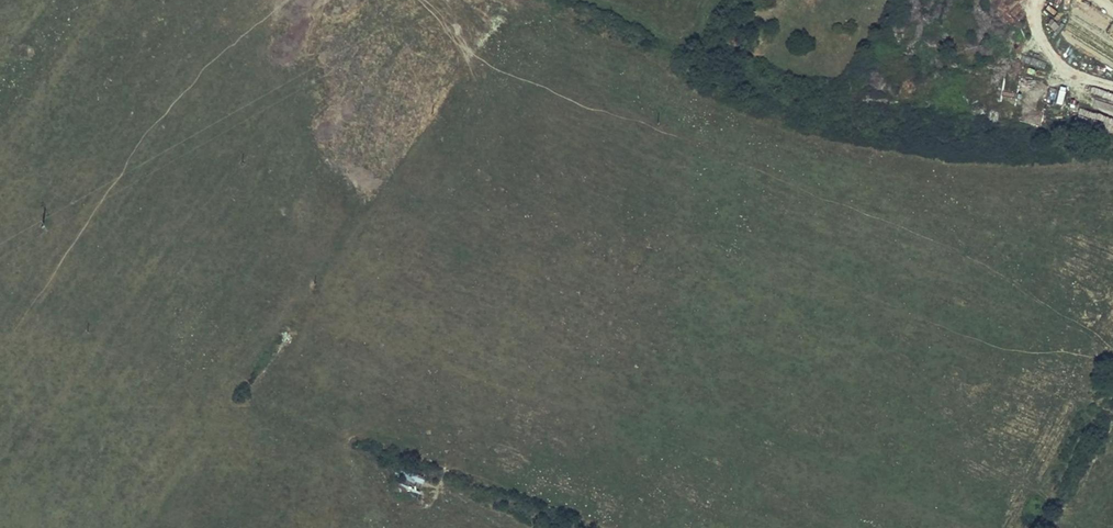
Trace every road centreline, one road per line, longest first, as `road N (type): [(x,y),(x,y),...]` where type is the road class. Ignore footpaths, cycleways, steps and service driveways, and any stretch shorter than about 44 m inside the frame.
road 1 (track): [(508,0),(745,113),(861,144),(1112,164)]

